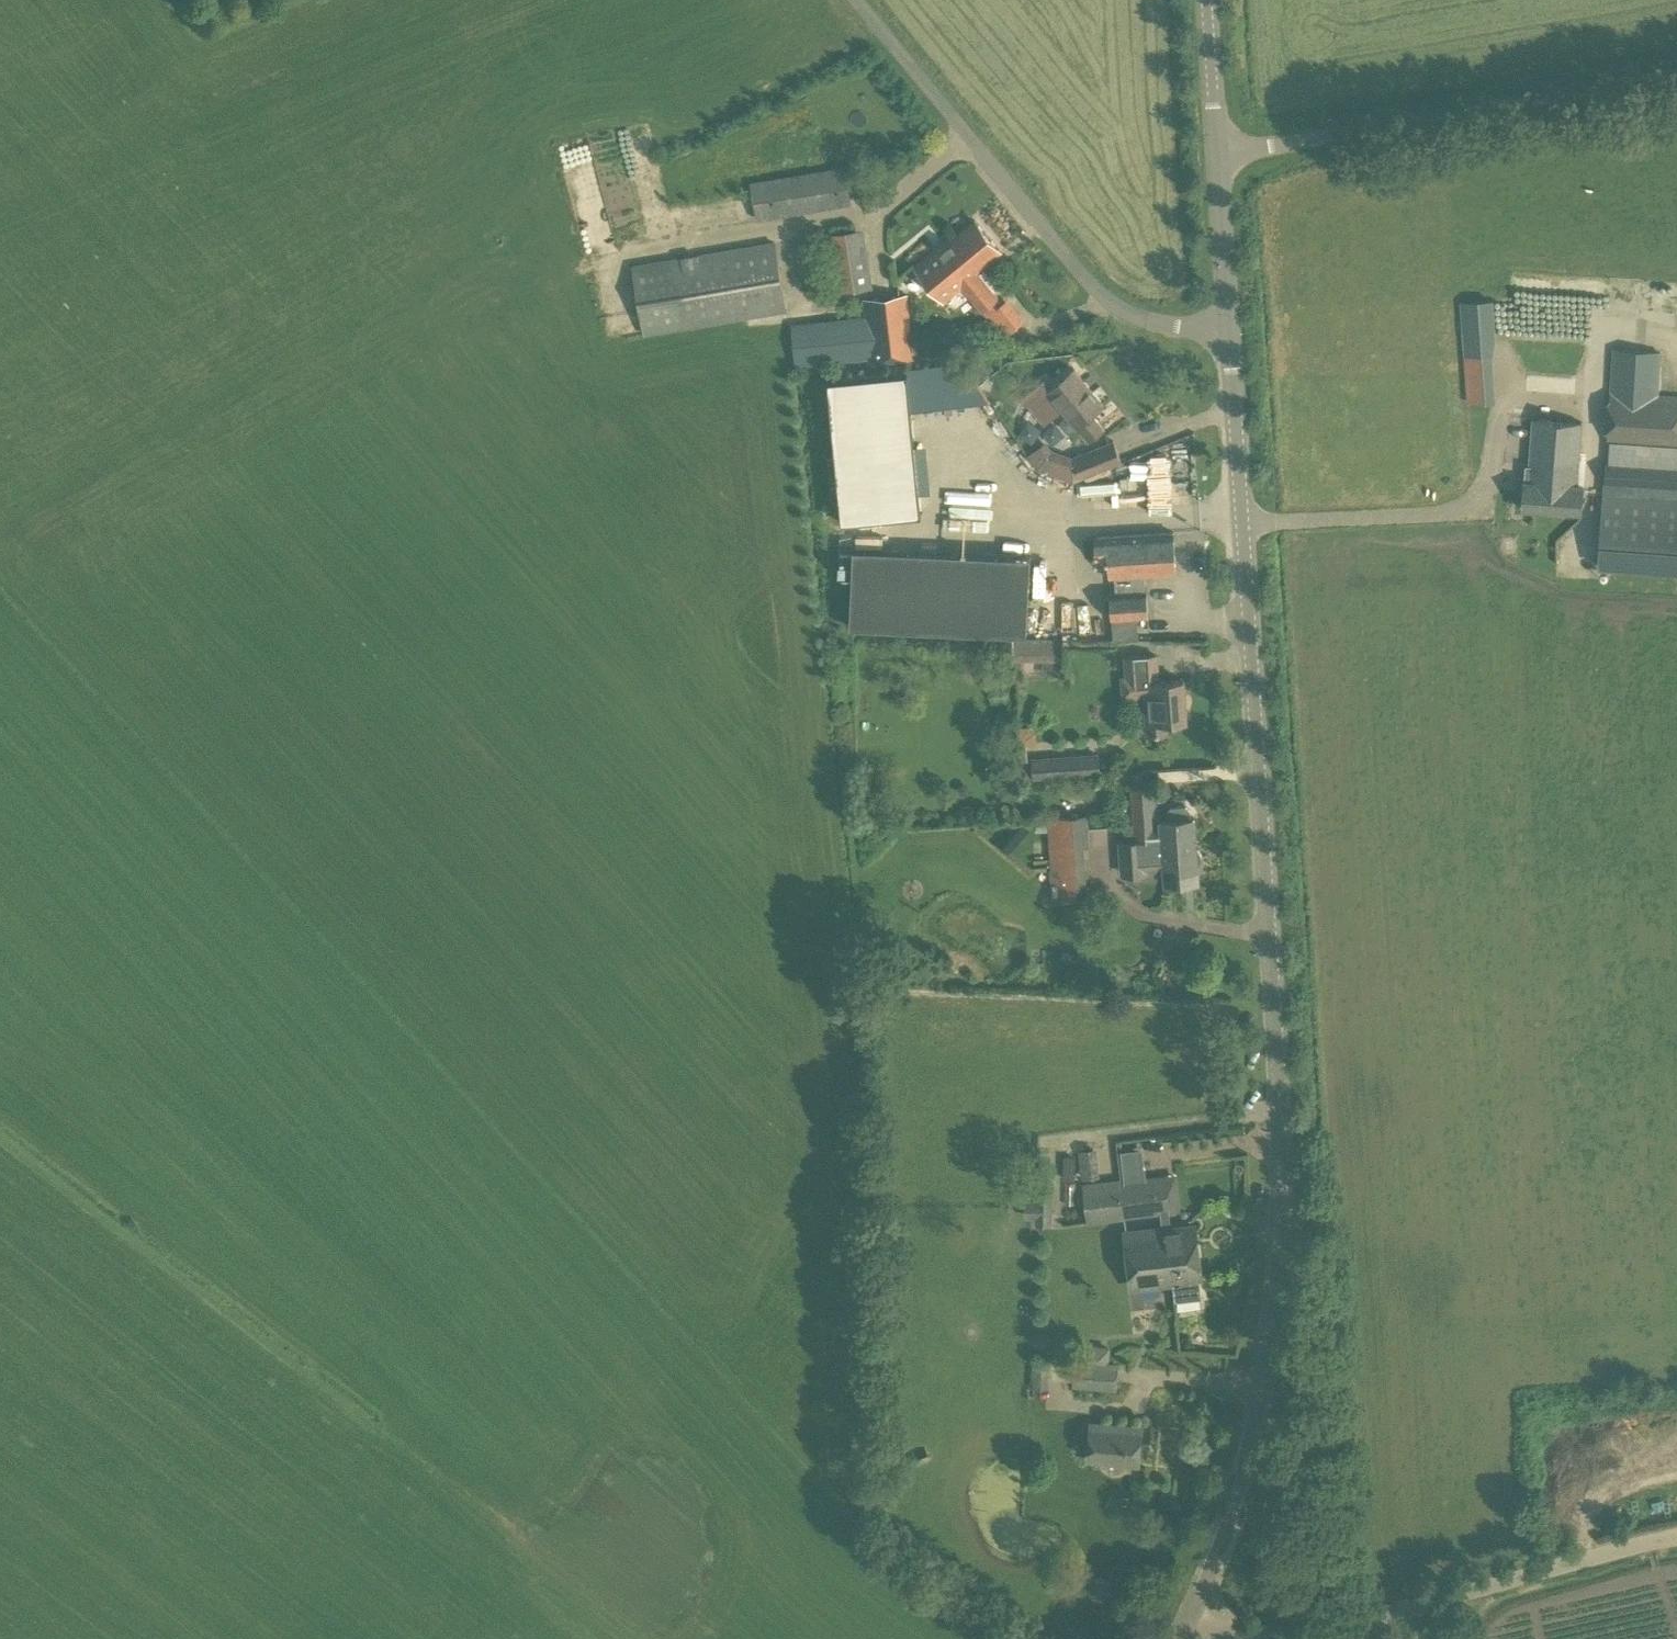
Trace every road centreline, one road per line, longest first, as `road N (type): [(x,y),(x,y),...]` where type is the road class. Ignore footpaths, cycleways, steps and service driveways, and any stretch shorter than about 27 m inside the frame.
road 1 (tertiary): [(1189,1614),(1236,1496),(1278,1270),(1279,1057),(1229,329)]
road 2 (unclassified): [(1229,329),(1143,319),(1084,278),(856,0)]
road 3 (unclassified): [(1676,75),(1217,155)]
road 4 (unclassified): [(1676,1541),(1613,1551),(1321,1638)]
road 5 (tertiary): [(1229,329),(1217,155)]
road 6 (tertiary): [(1217,155),(1207,0)]

